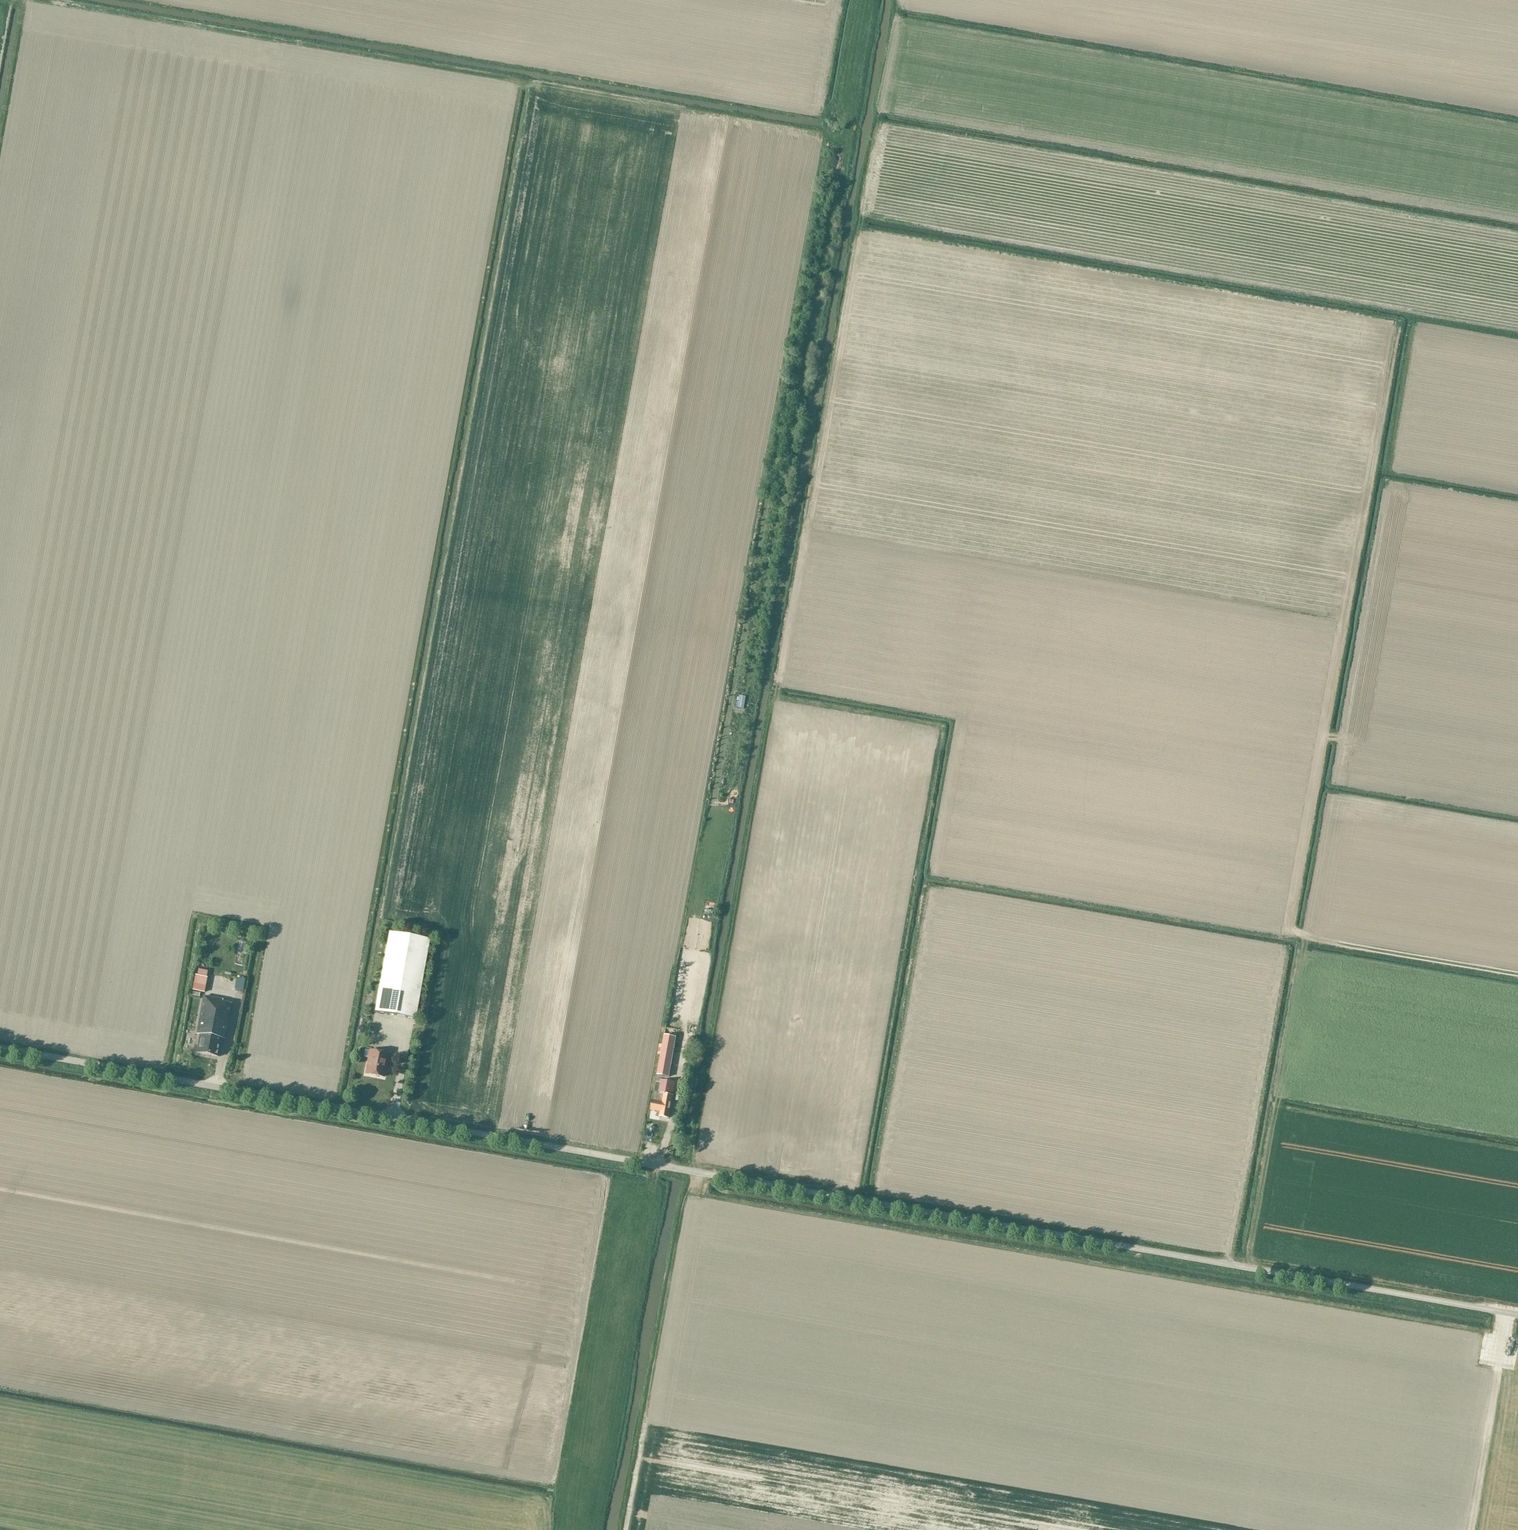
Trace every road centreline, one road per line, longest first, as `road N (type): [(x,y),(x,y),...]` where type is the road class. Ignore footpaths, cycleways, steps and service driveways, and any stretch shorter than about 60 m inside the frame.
road 1 (unclassified): [(1517,1319),(0,1052)]
road 2 (track): [(594,1529),(662,1168)]
road 3 (track): [(1517,976),(1307,938)]

